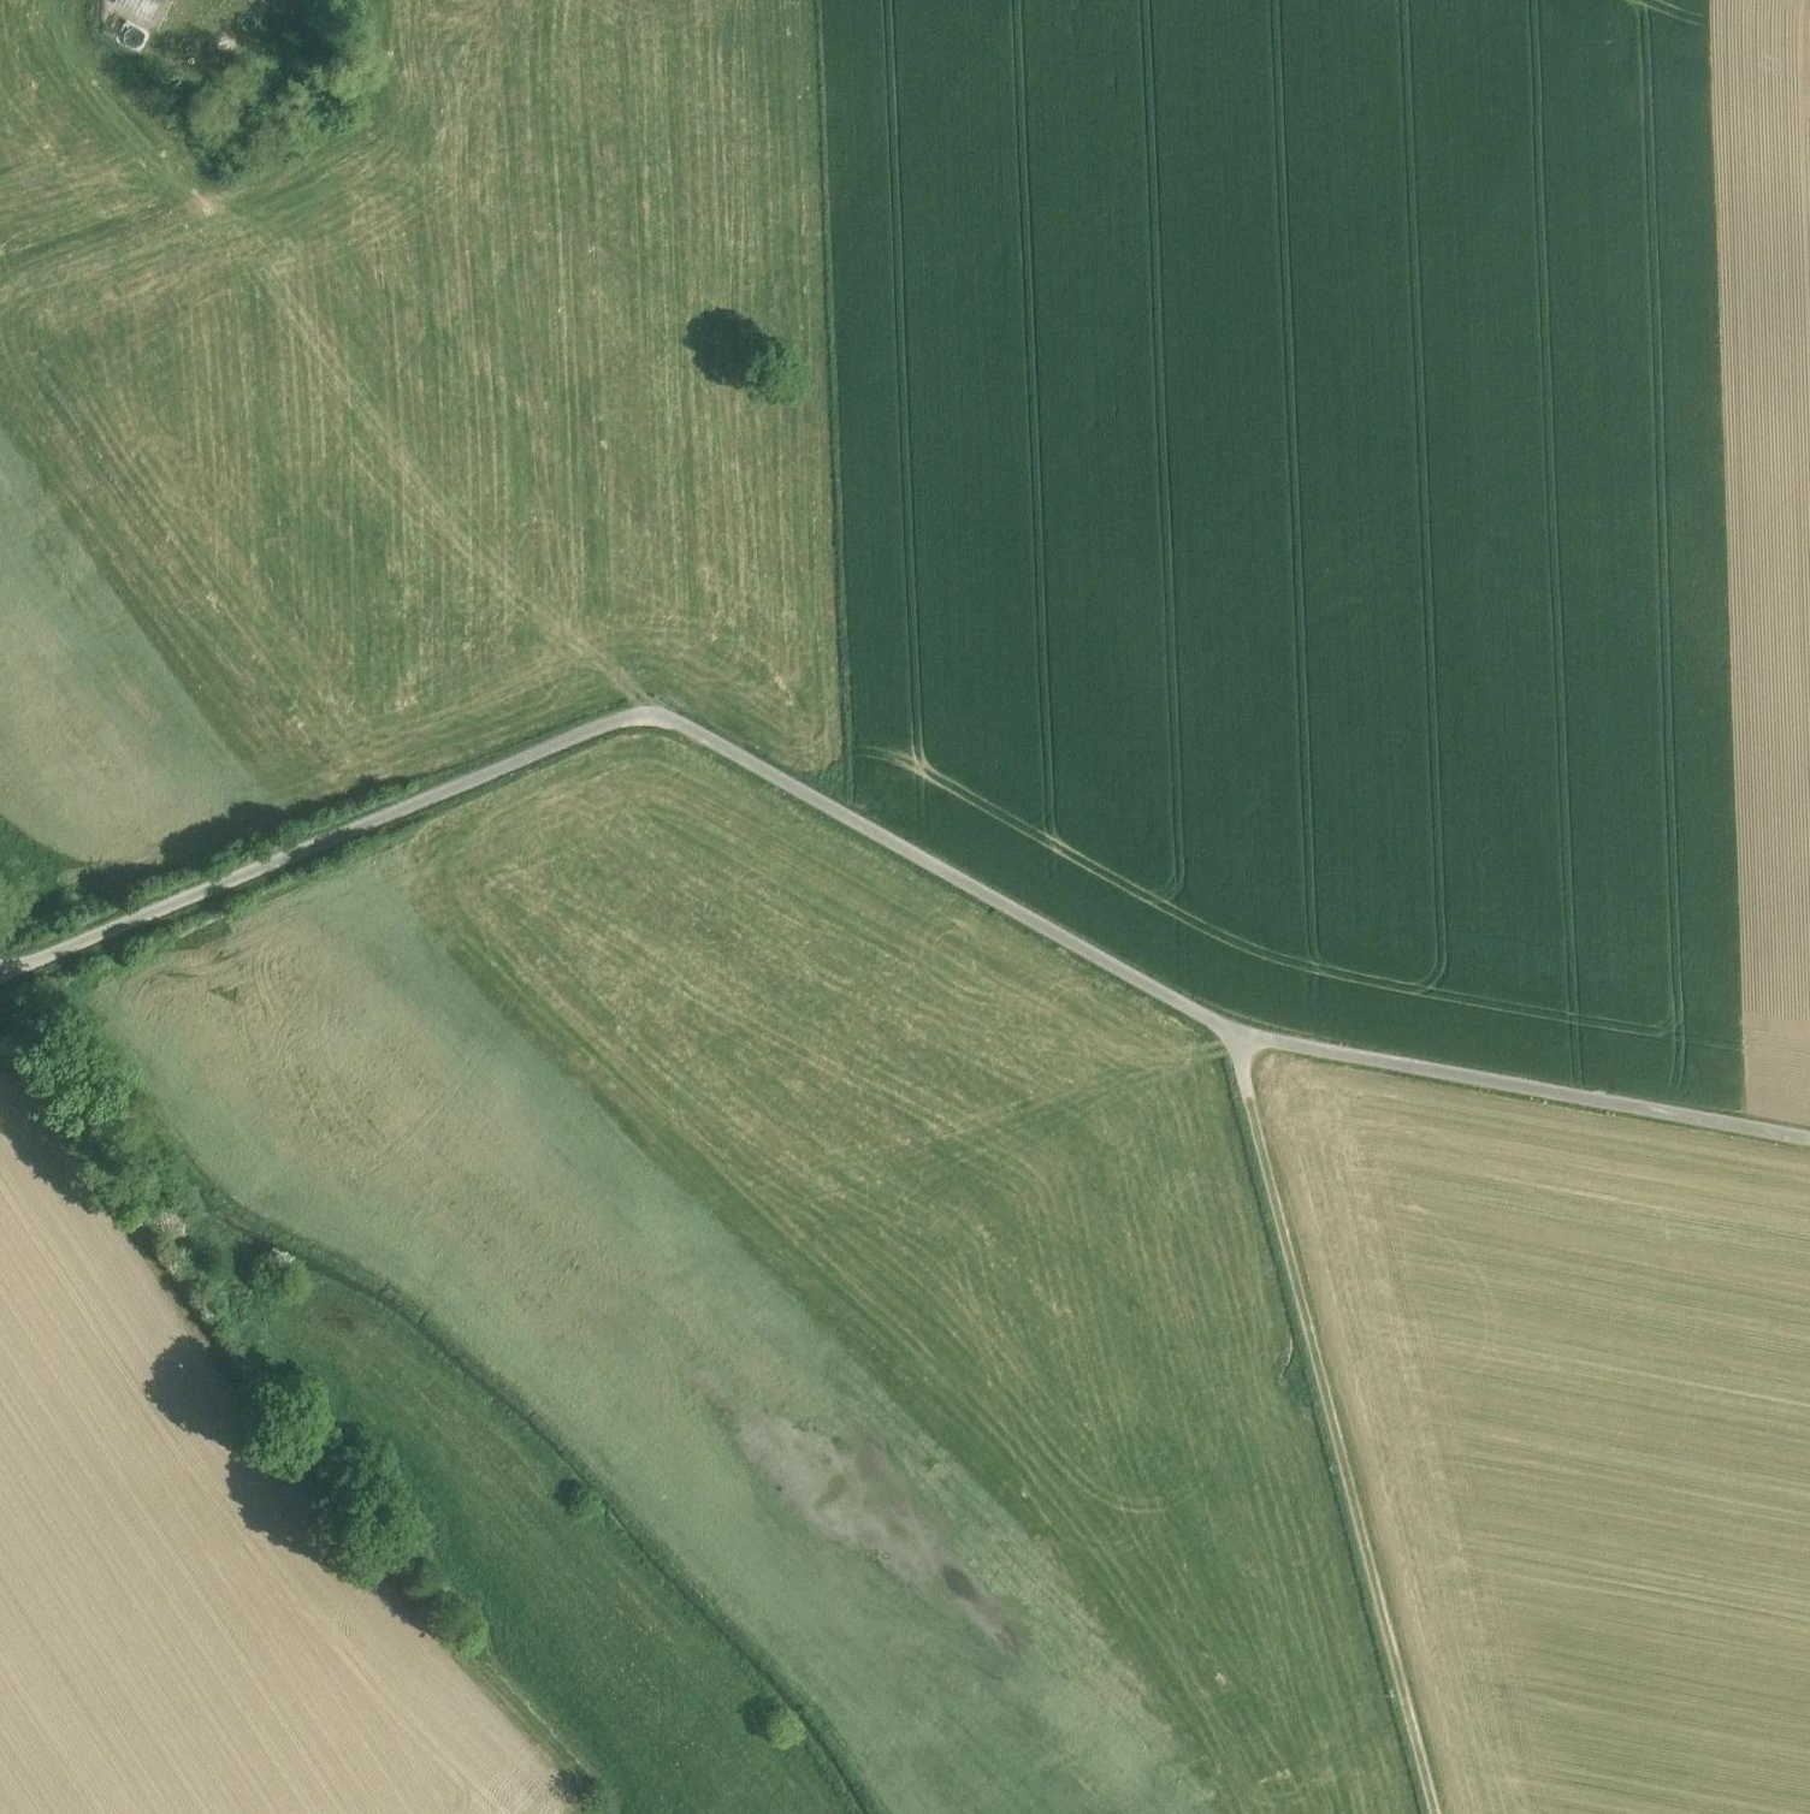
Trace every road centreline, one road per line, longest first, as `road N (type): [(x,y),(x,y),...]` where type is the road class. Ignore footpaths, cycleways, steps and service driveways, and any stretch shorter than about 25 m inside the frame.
road 1 (unclassified): [(1809,1139),(1242,1040),(688,729),(650,718),(622,722),(0,977)]
road 2 (track): [(1439,1813),(1242,1040)]

